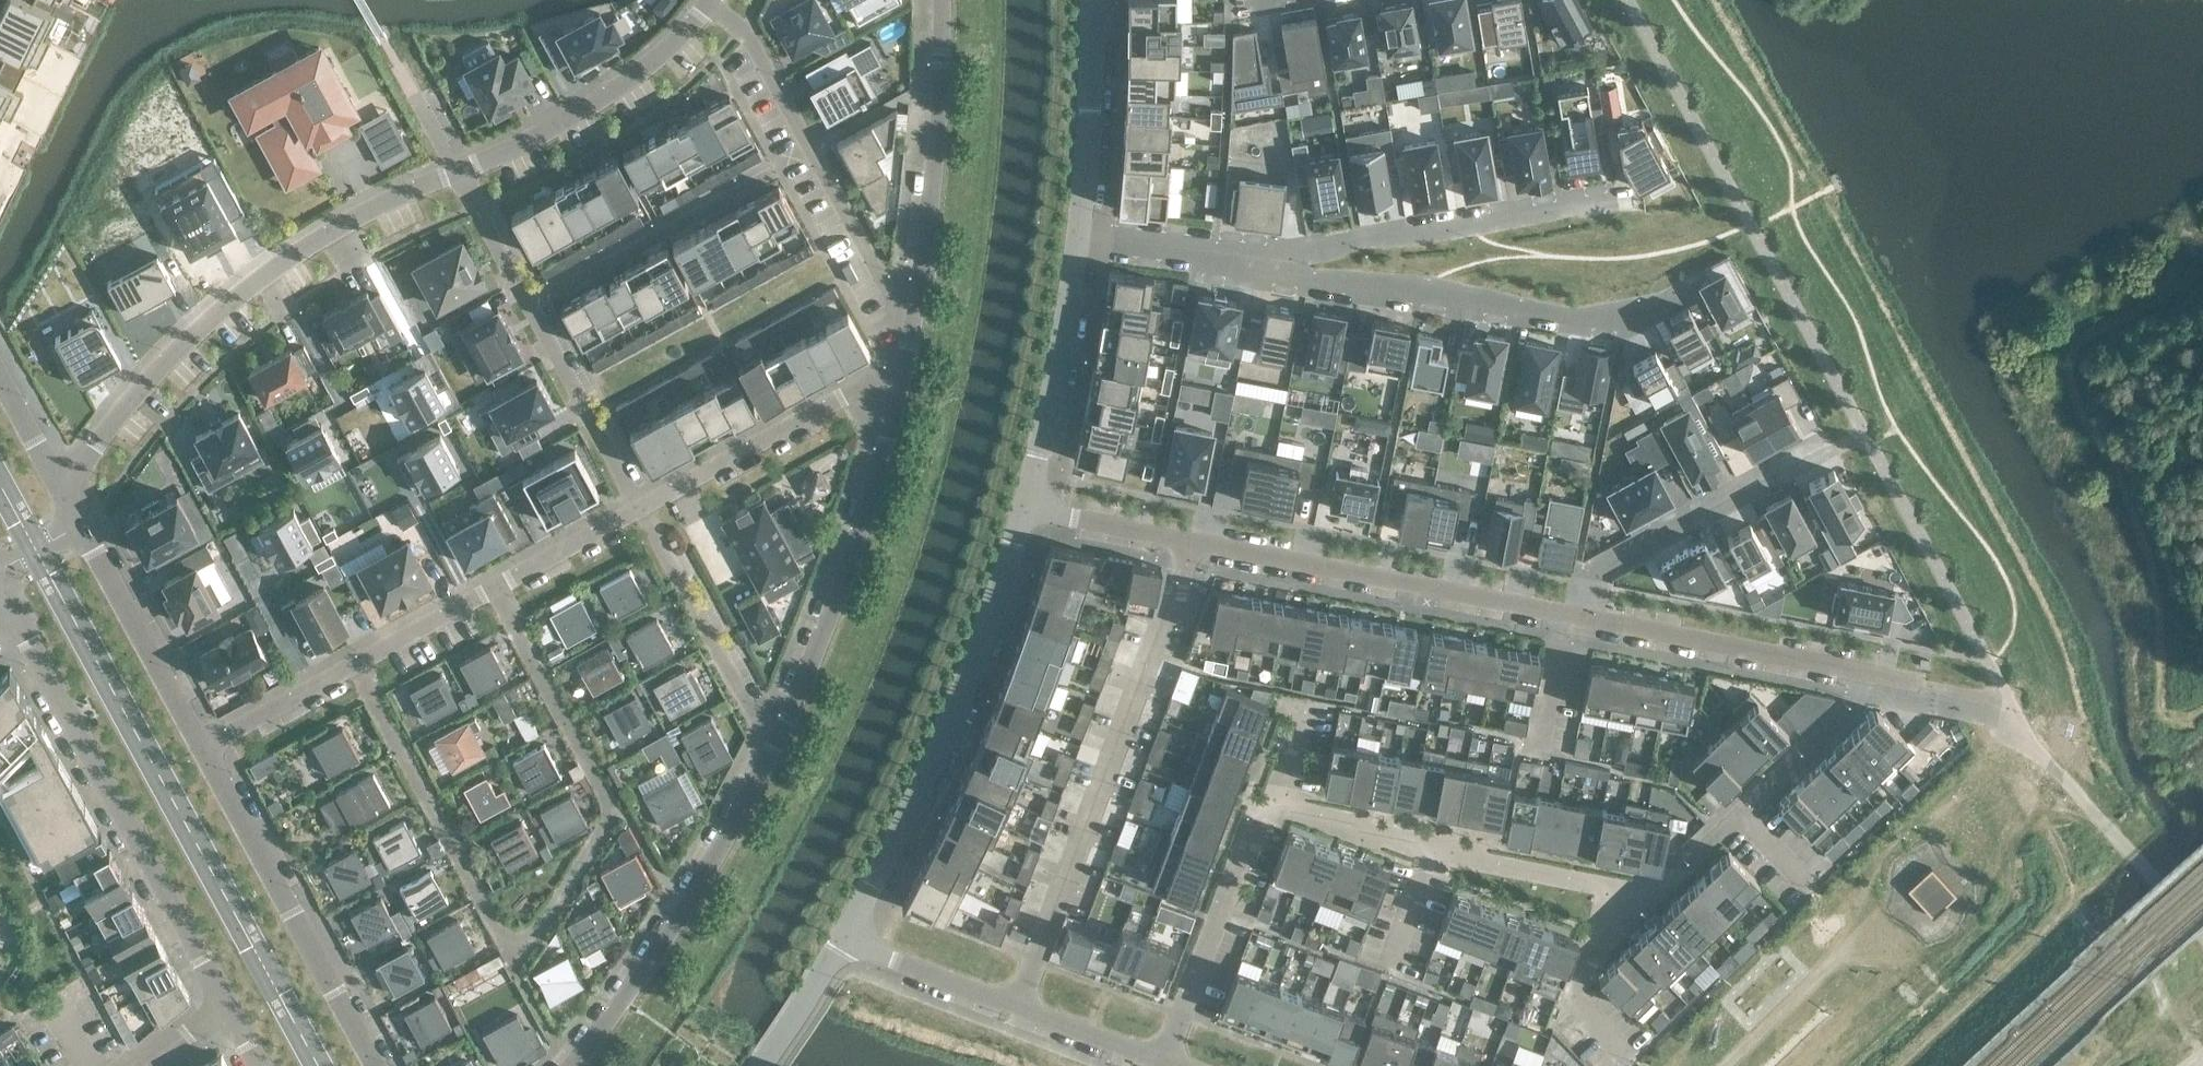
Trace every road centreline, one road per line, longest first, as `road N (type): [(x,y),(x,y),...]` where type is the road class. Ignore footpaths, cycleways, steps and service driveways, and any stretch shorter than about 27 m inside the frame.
road 1 (residential): [(353,663),(497,929),(510,939),(530,935),(612,812),(493,587)]
road 2 (residential): [(461,171),(356,216),(273,269),(149,379),(61,492)]
road 3 (residential): [(1195,540),(1013,1006)]
road 4 (residential): [(1,590),(223,1000)]
road 5 (residential): [(1026,506),(929,760),(848,927)]
road 6 (residential): [(1272,270),(1570,316),(1625,319),(1678,296)]
road 7 (residential): [(906,362),(864,521),(781,734)]
road 8 (residential): [(1195,540),(1580,617)]
road 9 (residential): [(781,734),(701,885),(572,1065)]
road 10 (residential): [(1655,895),(1461,858),(1302,817),(1281,801)]
road 11 (residential): [(376,1065),(202,746)]
road 12 (residential): [(1580,617),(1587,583),(1609,560),(1864,435)]
road 13 (residential): [(1272,270),(1359,239),(1611,198)]
road 14 (residential): [(941,0),(937,148),(912,330)]
road 15 (residential): [(810,151),(524,302)]
road 16 (residential): [(1878,675),(1655,895)]
road 17 (track): [(2127,848),(1903,1065)]
road 18 (residential): [(638,508),(906,362)]
road 19 (residential): [(1580,617),(1878,675)]
road 20 (residential): [(709,4),(618,87),(461,171)]
road 21 (residential): [(202,746),(61,492)]
road 22 (residential): [(1281,801),(1259,811),(1163,1058)]
road 23 (residential): [(638,508),(753,716),(781,734)]
road 24 (residential): [(1078,243),(1026,506)]
road 25 (residential): [(1092,0),(1078,243)]
road 26 (residential): [(524,302),(638,508)]
road 27 (residential): [(810,151),(912,330)]
road 28 (residential): [(1078,243),(1272,270)]
road 29 (residential): [(848,927),(885,956),(1013,1006)]
road 30 (residential): [(709,4),(744,31),(810,151)]
road 31 (residential): [(1026,506),(1195,540)]
road 32 (residential): [(202,746),(353,663)]
road 33 (residential): [(493,587),(638,508)]
road 34 (residential): [(848,927),(759,1065)]
road 35 (residential): [(353,663),(493,587)]
road 36 (residential): [(1013,1006),(1163,1058)]
road 37 (residential): [(461,171),(524,302)]
road 38 (residential): [(61,492),(0,382)]

